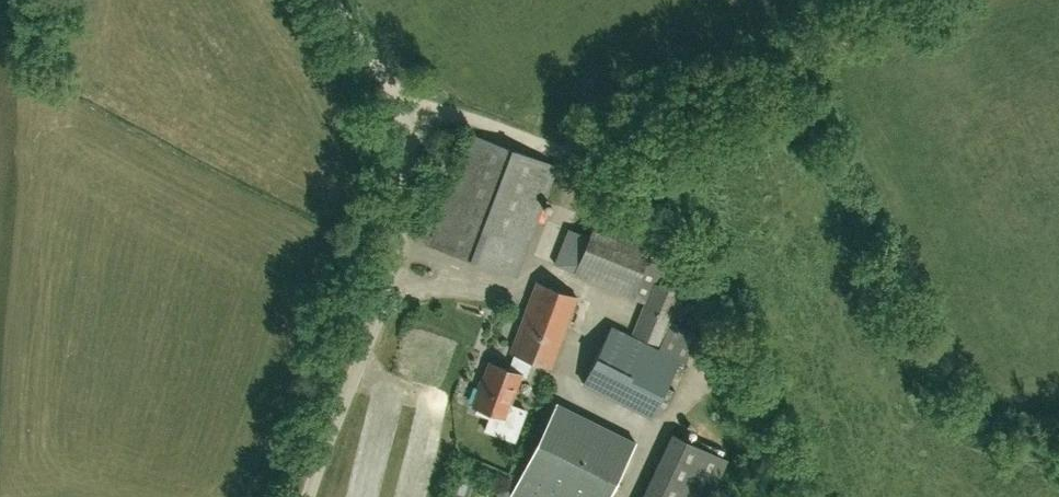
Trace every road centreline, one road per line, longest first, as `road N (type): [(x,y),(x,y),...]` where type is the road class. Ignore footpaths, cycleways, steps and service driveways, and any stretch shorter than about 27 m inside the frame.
road 1 (track): [(788,496),(684,262),(568,150)]
road 2 (track): [(947,0),(568,150)]
road 3 (unclassified): [(307,496),(399,244),(405,117)]
road 4 (track): [(568,150),(455,114),(405,117)]
road 5 (track): [(339,0),(405,117)]

